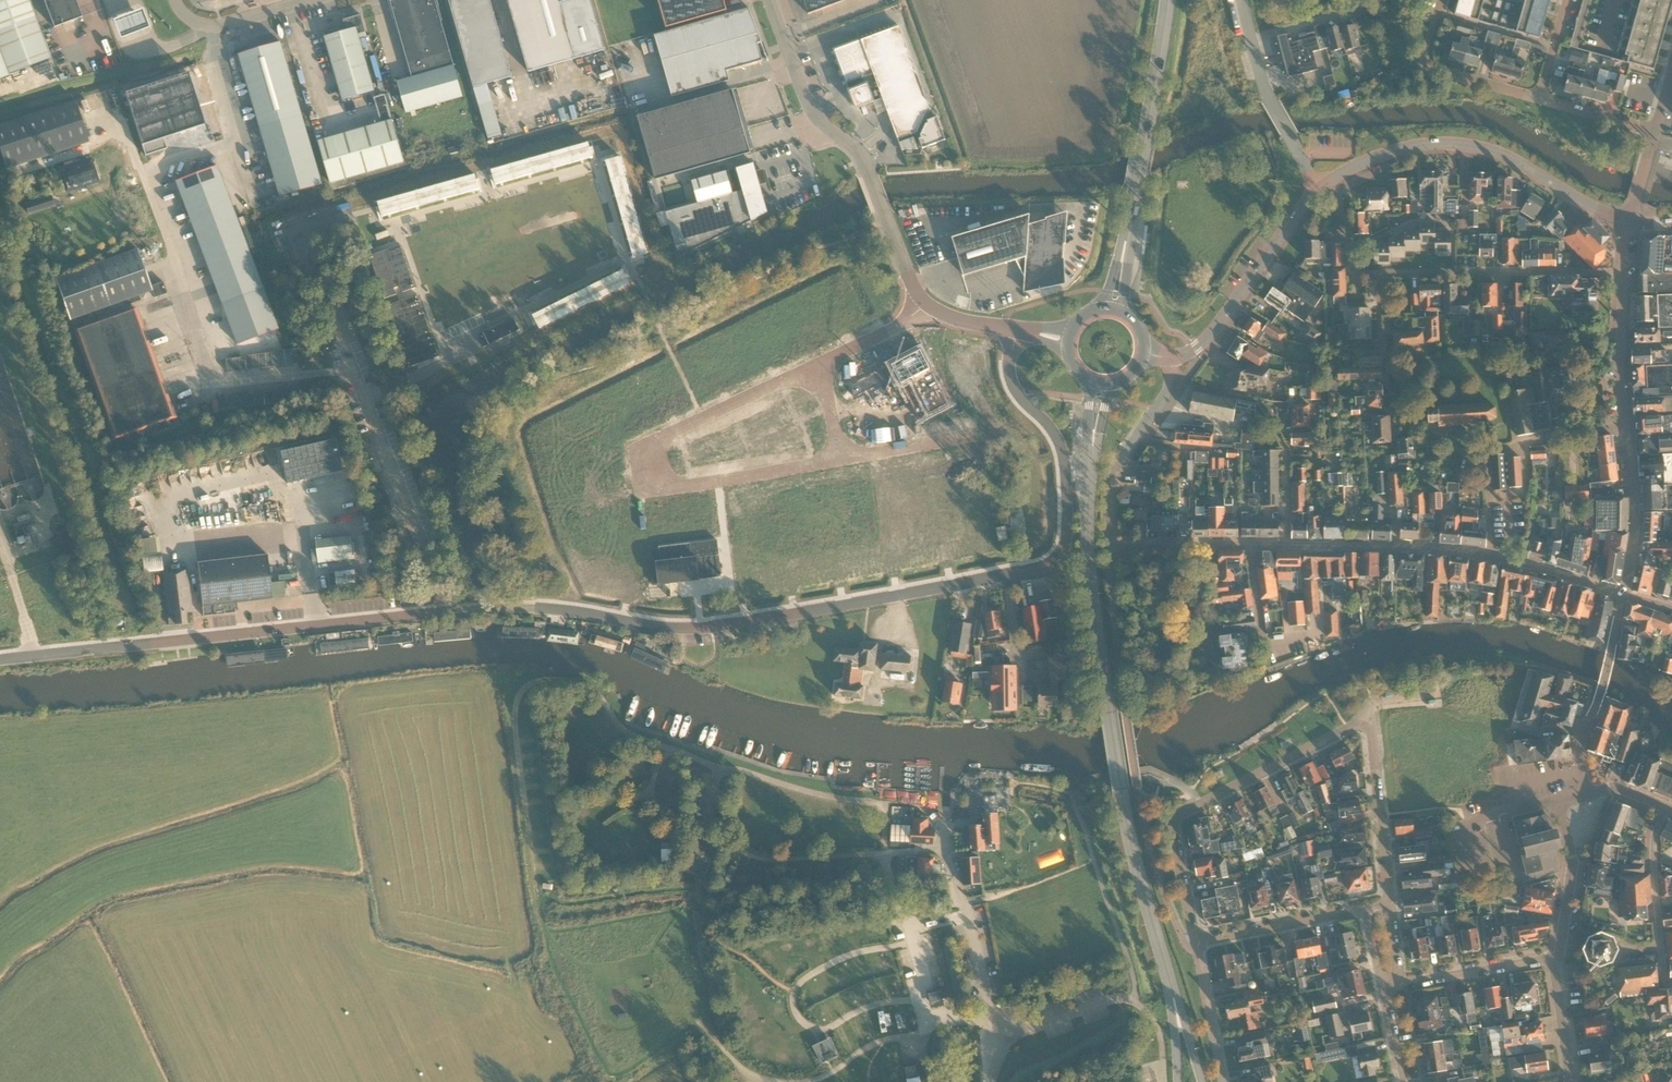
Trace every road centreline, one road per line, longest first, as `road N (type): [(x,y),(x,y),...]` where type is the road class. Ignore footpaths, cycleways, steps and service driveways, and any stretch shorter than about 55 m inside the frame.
road 1 (tertiary): [(0,660),(512,608),(712,628),(1041,567),(1067,540),(1065,469),(1056,435),(1011,380),(1016,331)]
road 2 (primary): [(1171,989),(1127,826),(1091,572),(1099,385)]
road 3 (residential): [(1195,940),(1175,818),(1355,725),(1371,735),(1389,906)]
road 4 (unclassified): [(817,366),(644,446),(655,488),(843,459)]
road 5 (unclassified): [(926,304),(862,158),(809,107),(768,0)]
road 6 (tertiary): [(1323,185),(1393,152),(1463,147),(1628,223)]
road 7 (residential): [(1377,273),(1623,270)]
road 8 (residential): [(1491,553),(1486,451),(1626,425)]
road 9 (tertiary): [(1169,359),(1213,331),(1323,185)]
road 10 (unclassified): [(1323,185),(1268,102),(1242,0)]
road 11 (unclassified): [(1287,543),(1491,553)]
road 12 (primary): [(1136,186),(1168,0)]
road 13 (residential): [(1539,98),(1432,69),(1425,56),(1442,0)]
road 14 (unclassified): [(989,1081),(1009,1032),(1109,1000),(1134,1003)]
road 15 (residential): [(1671,985),(1661,970),(1651,859),(1665,809)]
road 16 (residential): [(1364,910),(1195,940)]
road 17 (residential): [(1622,594),(1635,514),(1626,425)]
road 18 (residential): [(1555,960),(1570,864),(1561,802)]
road 19 (residential): [(1398,984),(1555,960)]
road 20 (residential): [(1626,425),(1623,270)]
road 21 (unclassified): [(1156,409),(1115,469),(1107,550)]
road 22 (unclassified): [(307,0),(210,25),(188,17),(175,0)]
road 23 (residential): [(1223,1081),(1195,940)]
road 24 (unclassified): [(1107,550),(1250,543)]
road 25 (residential): [(1499,815),(1513,868),(1491,874),(1476,873),(1464,824)]
road 26 (unclassified): [(1491,553),(1622,594)]
road 27 (unclassified): [(843,459),(974,436)]
road 28 (unclassified): [(926,304),(817,366)]
road 29 (primary): [(1136,186),(1112,309)]
road 30 (residential): [(1287,543),(1287,457),(1273,423)]
road 31 (residential): [(1569,1081),(1555,960)]
road 32 (residential): [(1655,132),(1539,98)]

